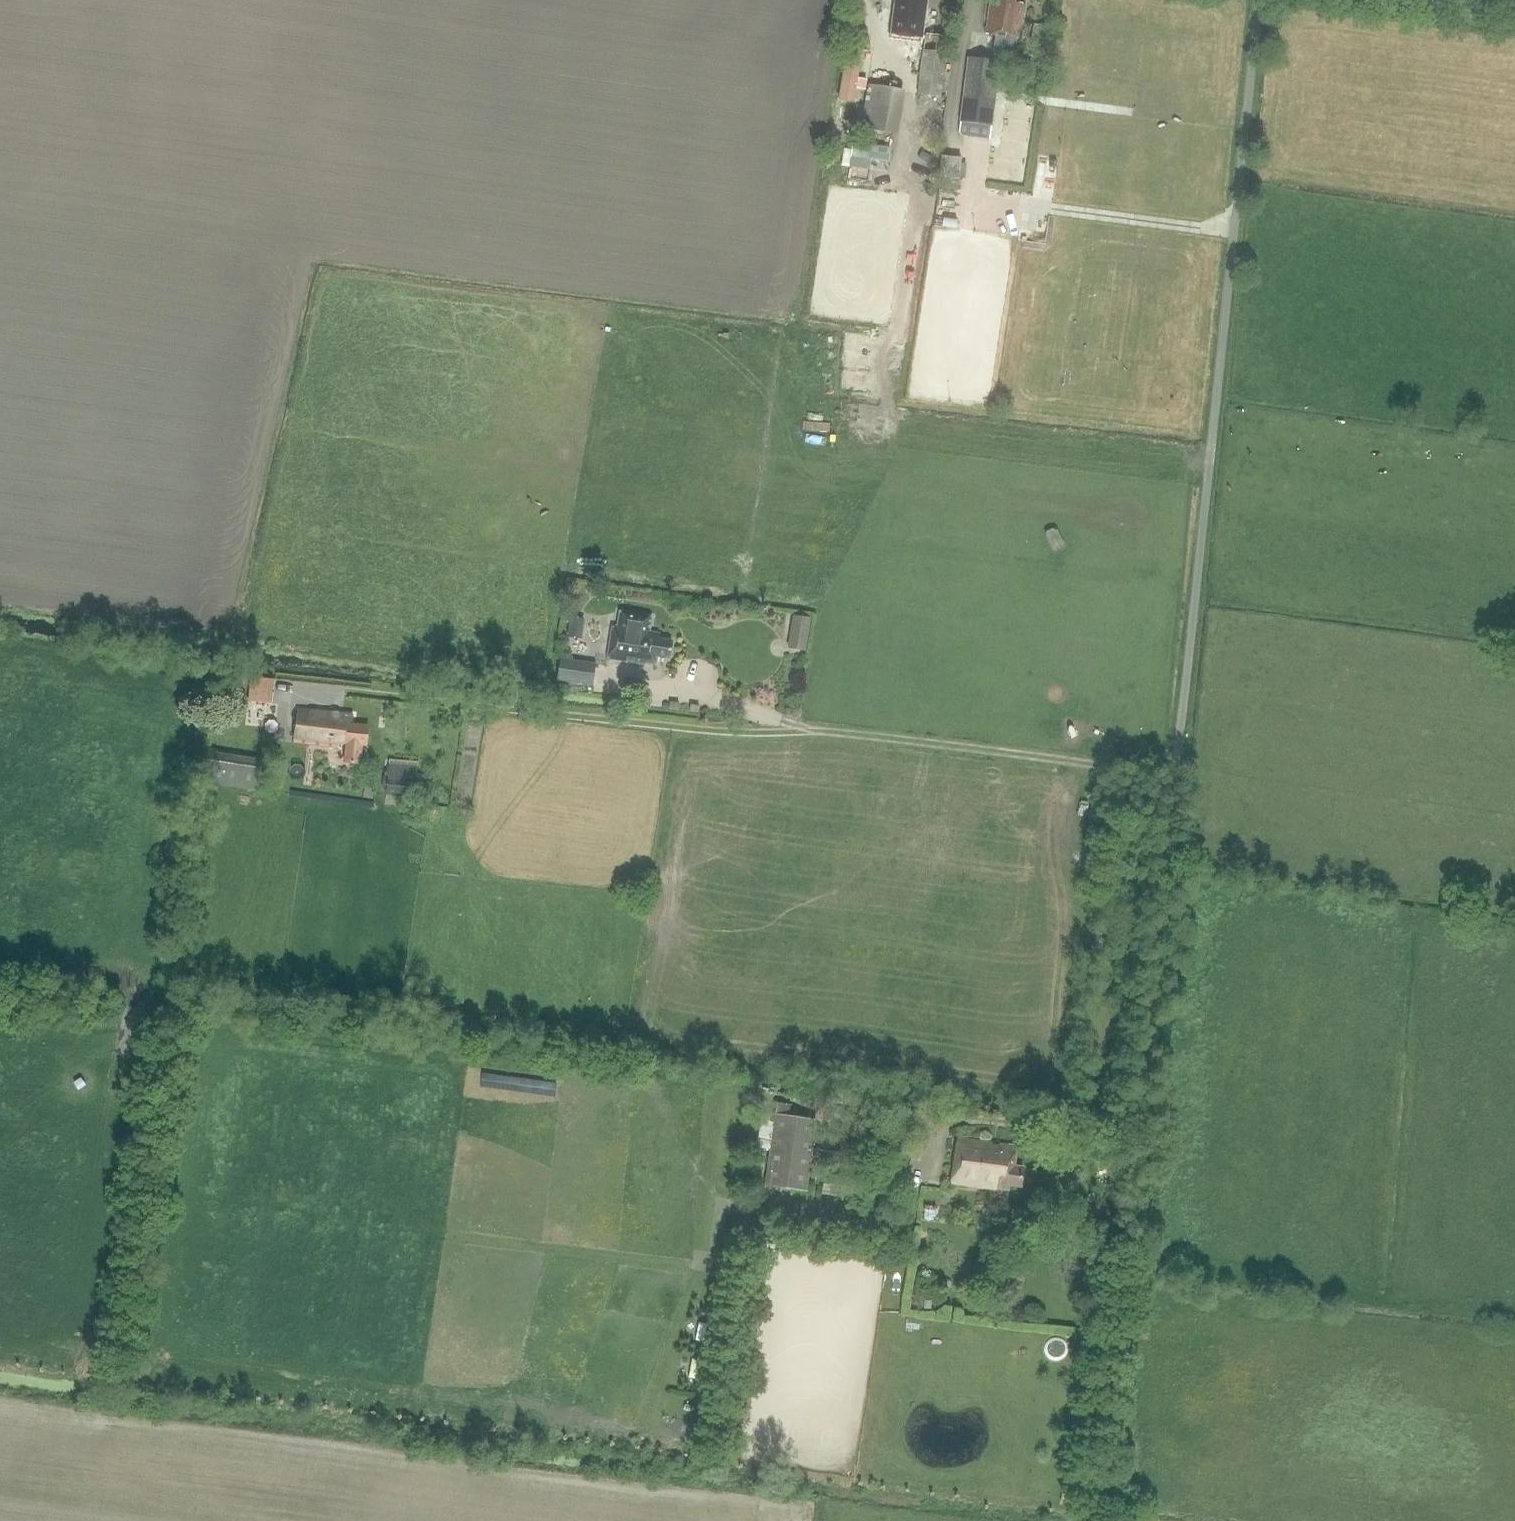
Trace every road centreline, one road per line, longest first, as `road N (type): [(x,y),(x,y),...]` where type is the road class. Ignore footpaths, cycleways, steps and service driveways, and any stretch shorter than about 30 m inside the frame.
road 1 (unclassified): [(1260,0),(1175,762),(1153,772),(802,726)]
road 2 (track): [(802,726),(732,731),(472,703)]

